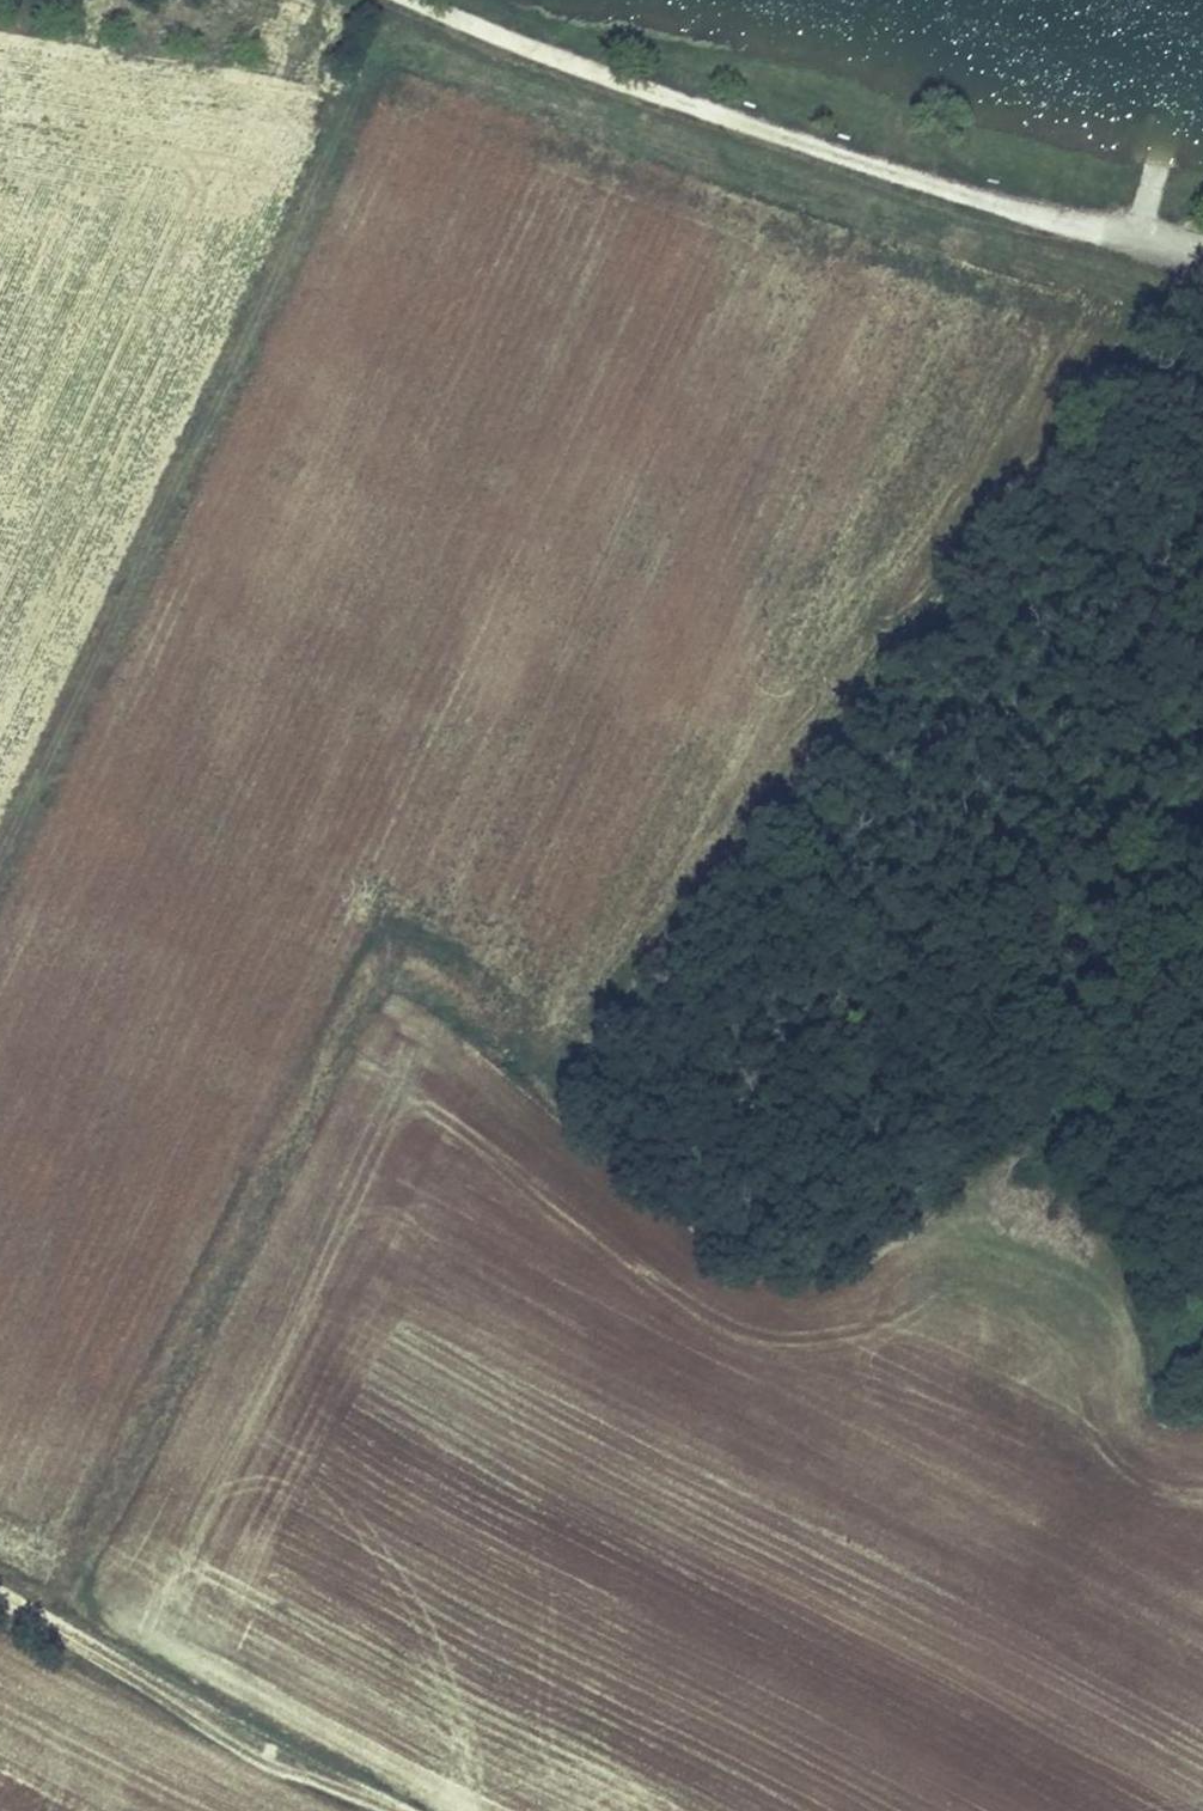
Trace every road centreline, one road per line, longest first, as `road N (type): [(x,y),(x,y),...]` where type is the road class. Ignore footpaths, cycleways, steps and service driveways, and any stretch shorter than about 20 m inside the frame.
road 1 (track): [(1202,258),(586,69),(442,0)]
road 2 (track): [(0,1603),(418,1810)]

